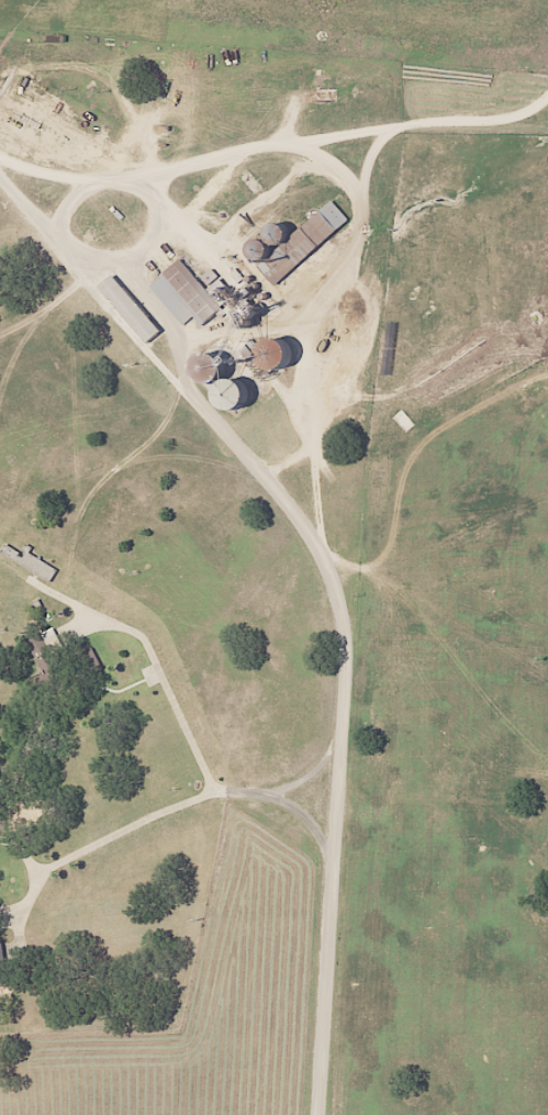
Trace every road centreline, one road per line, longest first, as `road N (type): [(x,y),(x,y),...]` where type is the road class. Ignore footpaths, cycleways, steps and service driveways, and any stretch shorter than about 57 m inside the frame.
road 1 (residential): [(318,1114),(334,841)]

